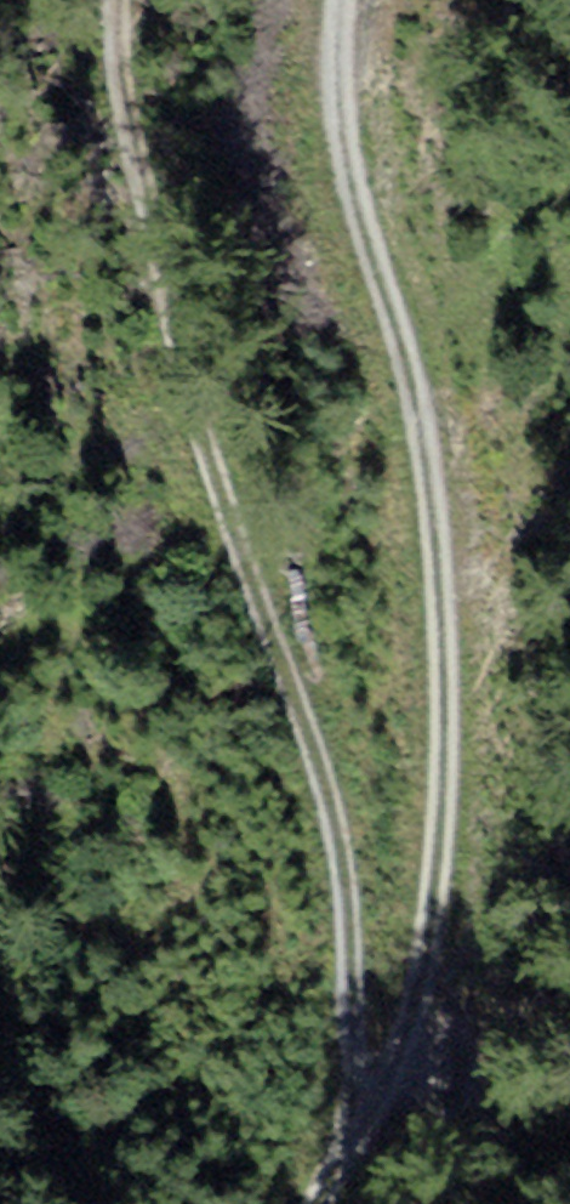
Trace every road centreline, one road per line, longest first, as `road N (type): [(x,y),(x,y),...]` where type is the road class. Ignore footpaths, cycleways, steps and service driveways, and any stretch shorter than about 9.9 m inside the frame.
road 1 (track): [(305,1203),(347,1121),(422,852),(404,447),(337,98),(334,0)]
road 2 (track): [(118,0),(168,366),(233,591),(321,831),(347,1121)]

